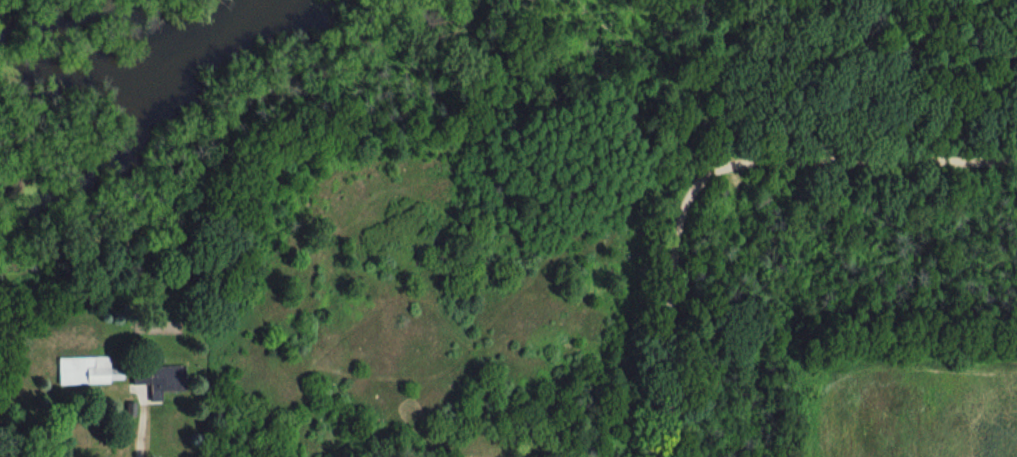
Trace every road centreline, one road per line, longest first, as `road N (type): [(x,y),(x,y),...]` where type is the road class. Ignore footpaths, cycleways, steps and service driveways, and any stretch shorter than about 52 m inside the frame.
road 1 (residential): [(668,456),(673,257)]
road 2 (track): [(700,88),(747,193),(749,221)]

